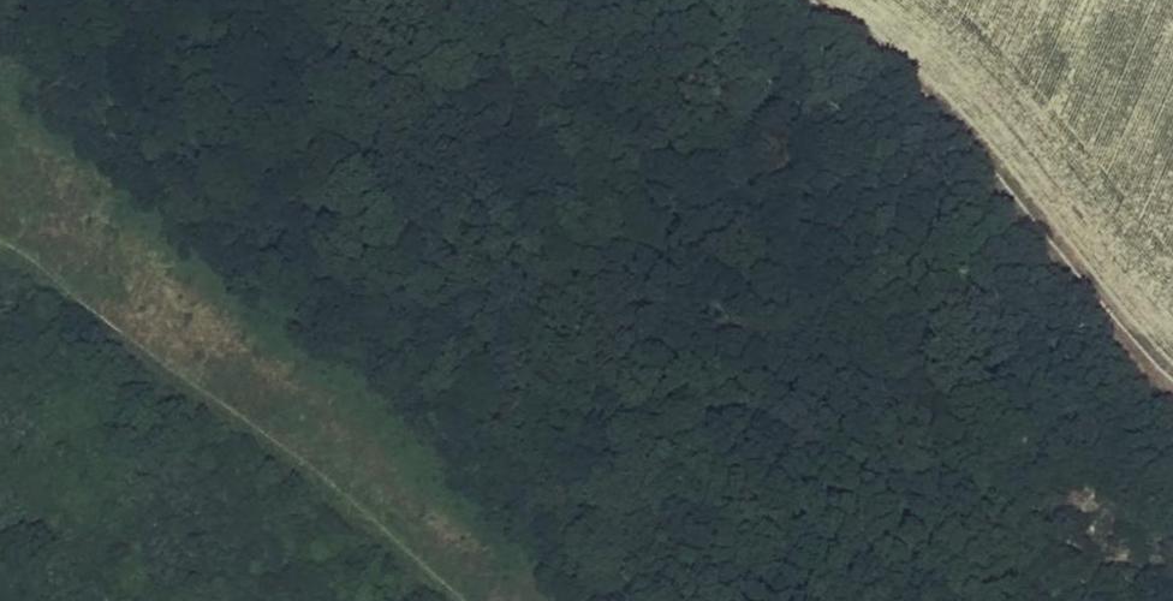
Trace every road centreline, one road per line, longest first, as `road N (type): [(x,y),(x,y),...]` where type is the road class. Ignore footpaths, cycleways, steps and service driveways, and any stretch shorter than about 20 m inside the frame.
road 1 (track): [(798,0),(876,42),(1172,377)]

